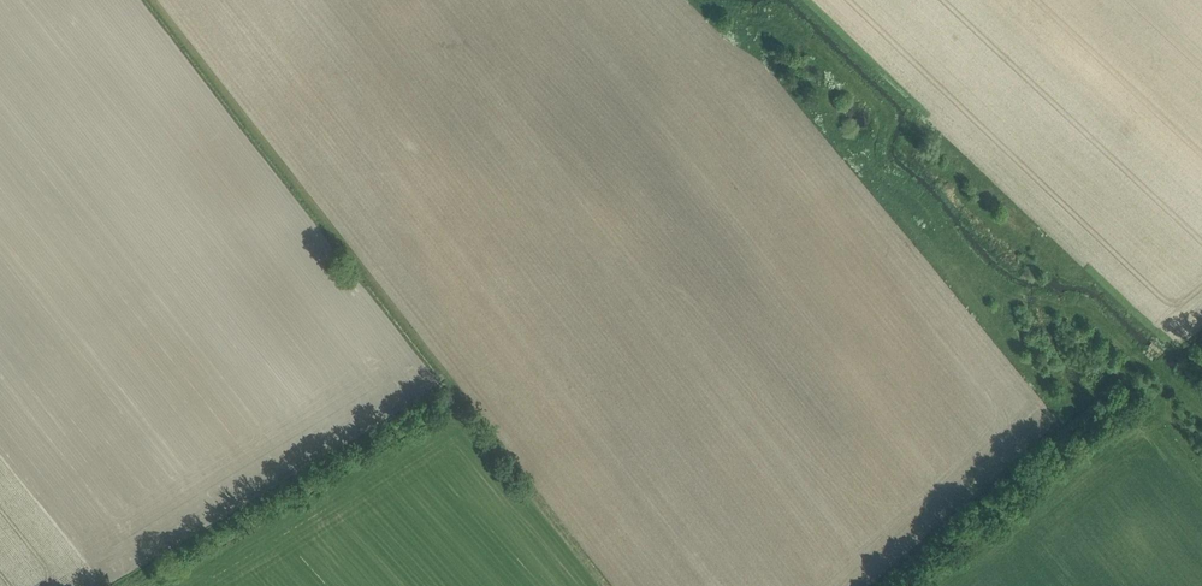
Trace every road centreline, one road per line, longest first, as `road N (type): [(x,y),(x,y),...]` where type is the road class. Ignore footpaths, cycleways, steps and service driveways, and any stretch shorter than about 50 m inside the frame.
road 1 (track): [(624,585),(157,0)]

